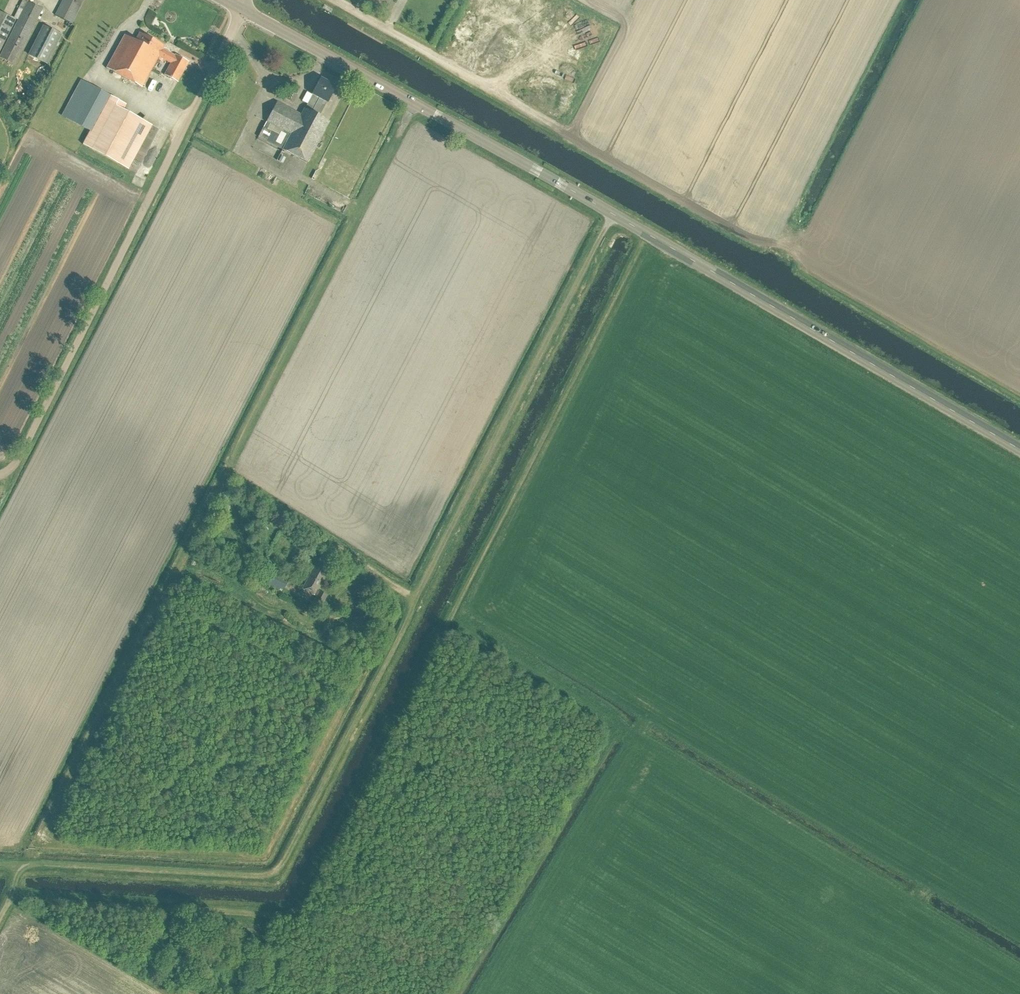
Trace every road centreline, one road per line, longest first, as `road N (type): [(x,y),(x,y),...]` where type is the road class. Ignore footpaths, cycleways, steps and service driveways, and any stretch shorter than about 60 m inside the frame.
road 1 (track): [(647,233),(297,906),(264,913),(20,898),(4,903)]
road 2 (track): [(612,213),(281,865),(261,876),(29,866),(0,912)]
road 3 (secondary): [(1019,450),(242,11)]
road 4 (track): [(227,42),(15,465),(0,475)]
road 5 (track): [(336,0),(562,131)]

